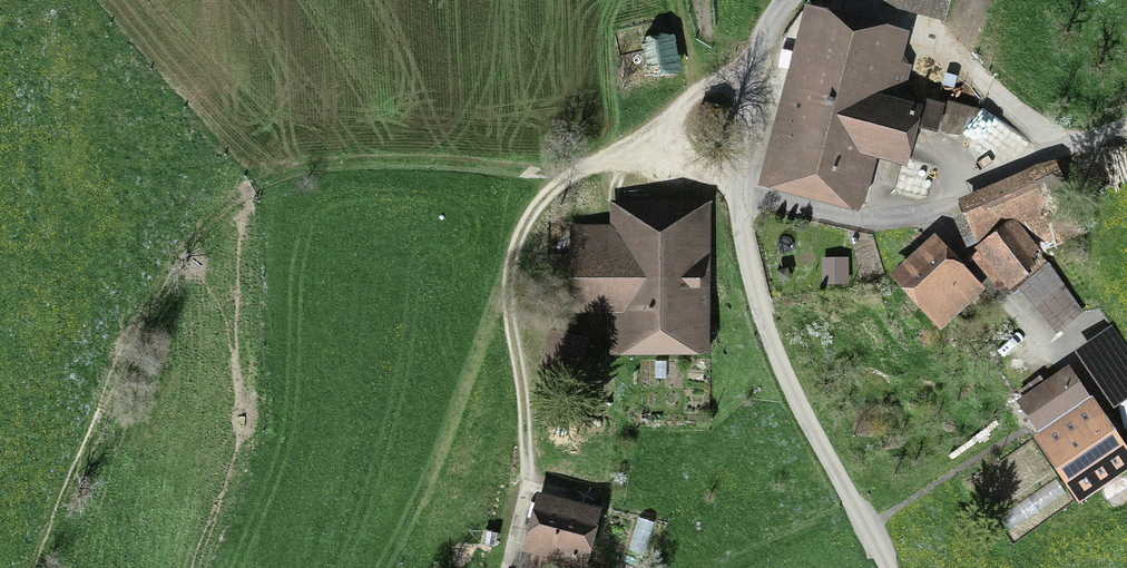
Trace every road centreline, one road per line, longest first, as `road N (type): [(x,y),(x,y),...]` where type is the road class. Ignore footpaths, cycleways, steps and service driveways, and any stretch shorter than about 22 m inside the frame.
road 1 (track): [(561,177),(435,161),(348,163),(267,177),(212,213),(167,261),(29,567)]
road 2 (unclassified): [(887,567),(766,332),(734,191),(751,66),(786,0)]
road 3 (track): [(734,191),(875,219),(1126,124)]
road 4 (track): [(513,566),(529,471),(508,280),(516,242),(561,177)]
road 5 (track): [(734,191),(636,164),(561,177)]
road 6 (track): [(636,164),(751,66)]

